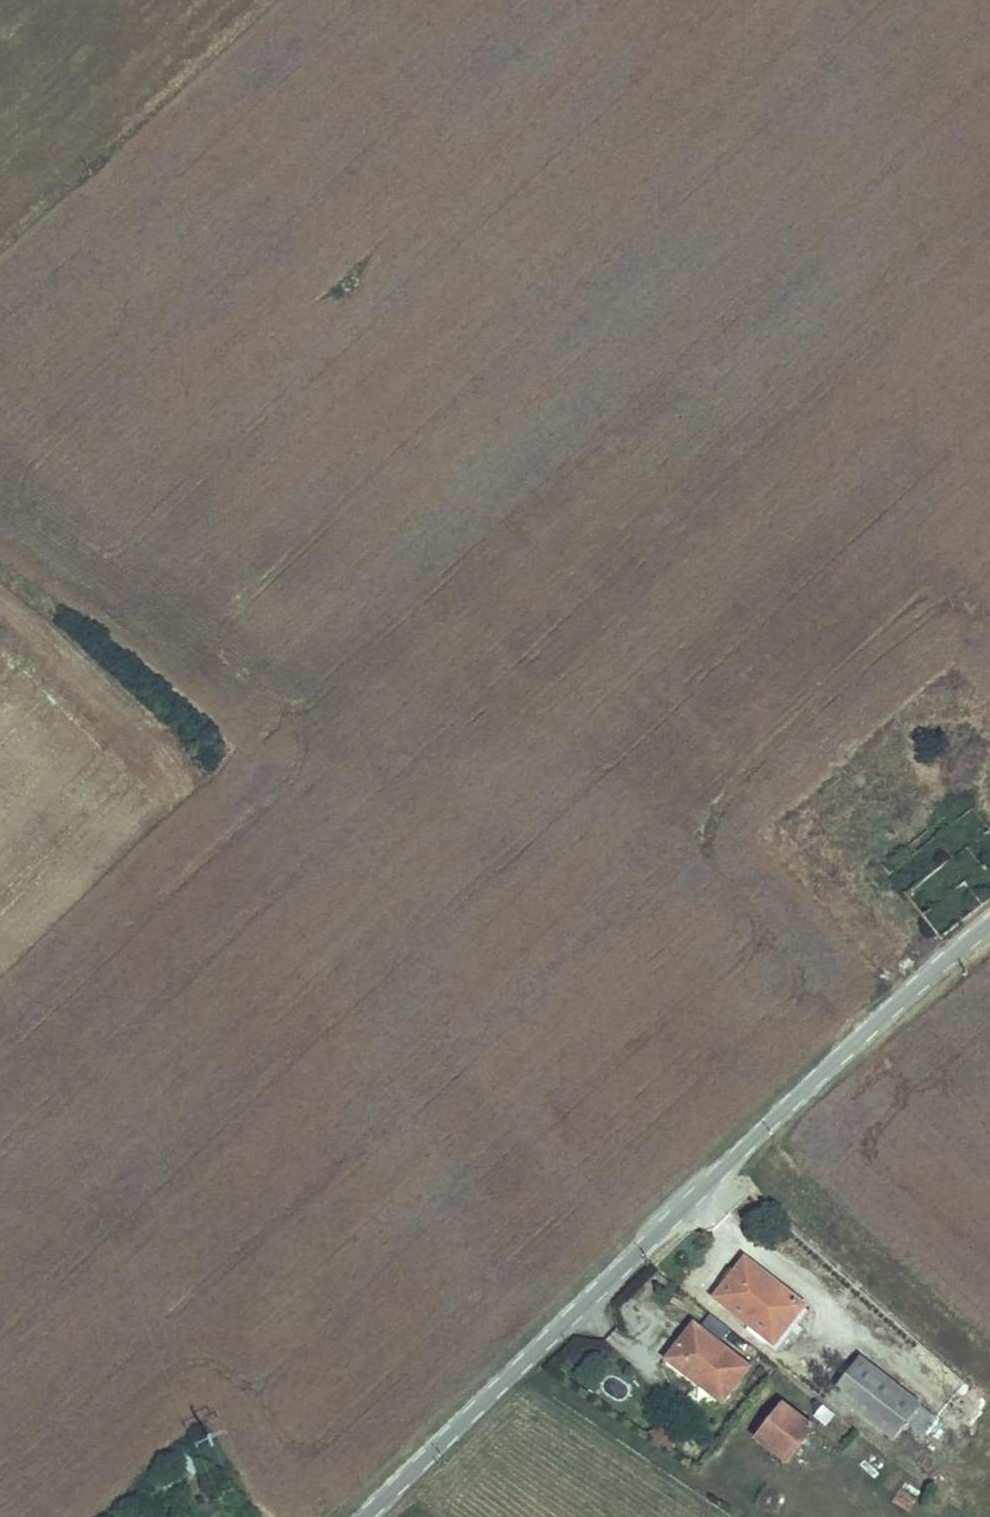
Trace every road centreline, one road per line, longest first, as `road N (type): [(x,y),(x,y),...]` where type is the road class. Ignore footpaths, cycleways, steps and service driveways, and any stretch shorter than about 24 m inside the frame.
road 1 (unclassified): [(362,1516),(989,921)]

